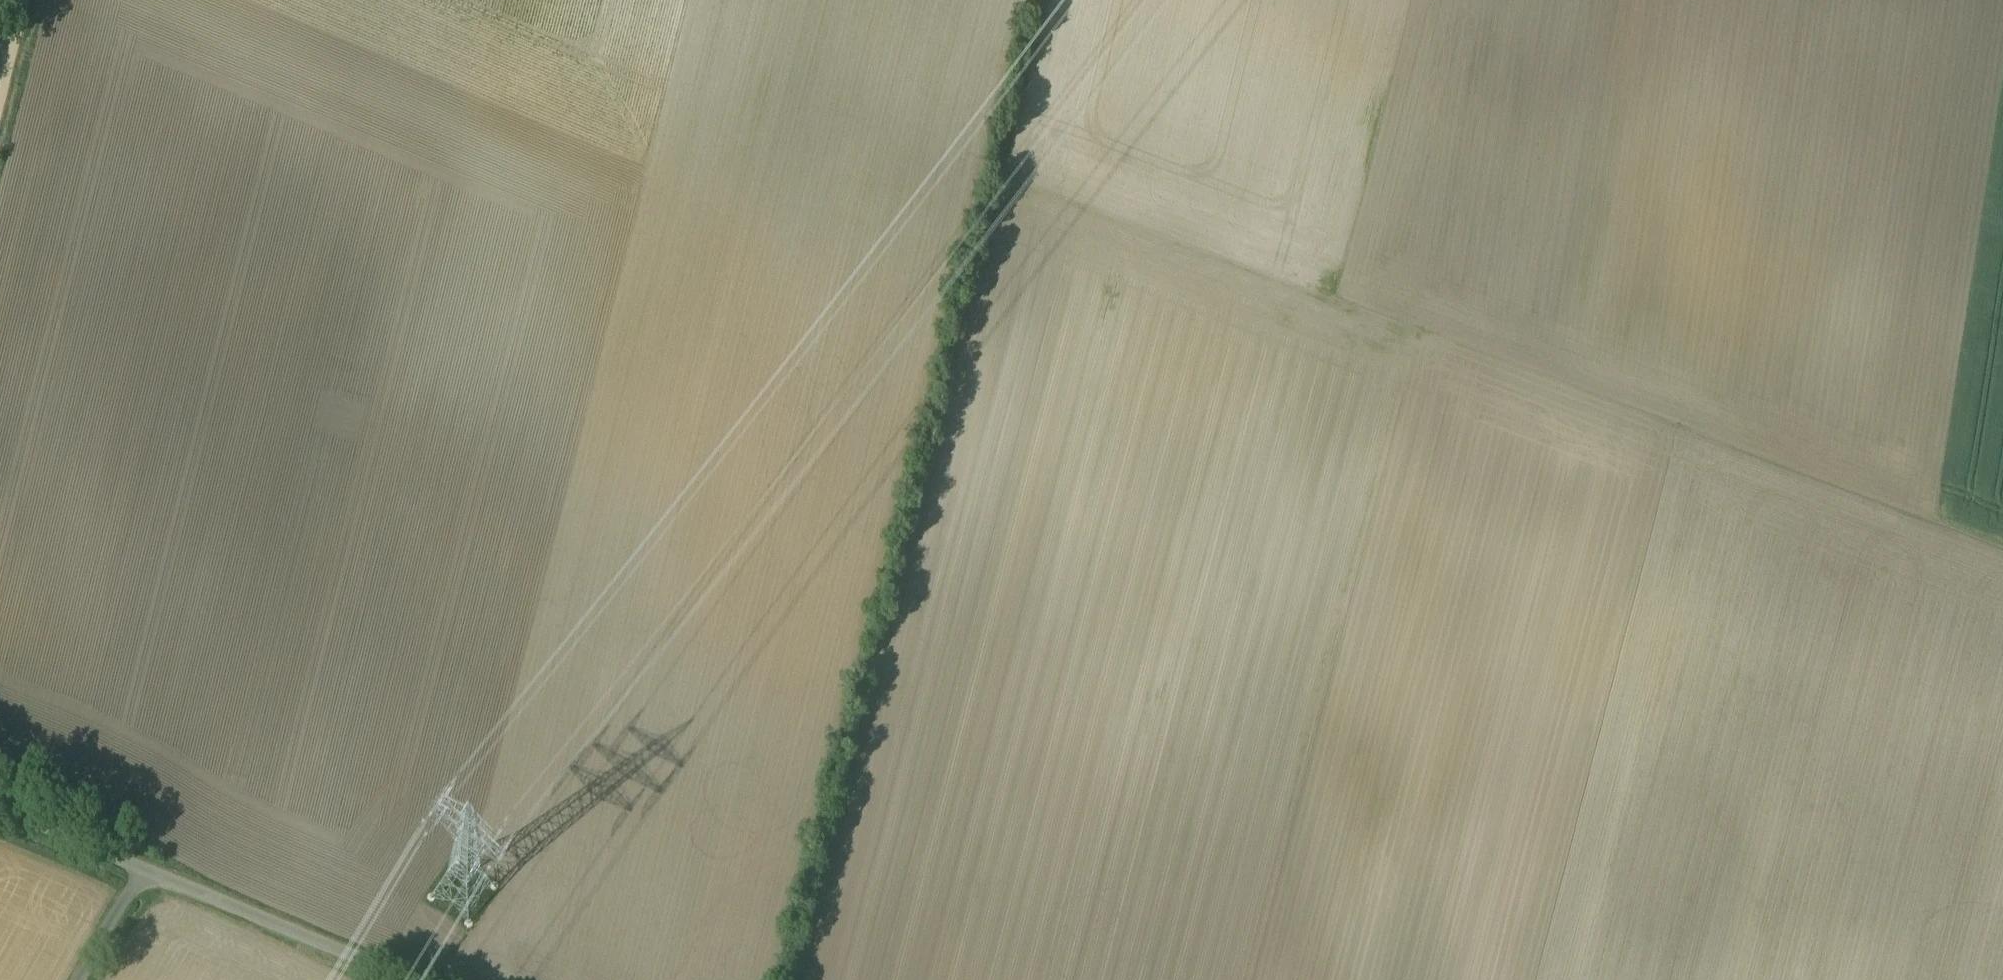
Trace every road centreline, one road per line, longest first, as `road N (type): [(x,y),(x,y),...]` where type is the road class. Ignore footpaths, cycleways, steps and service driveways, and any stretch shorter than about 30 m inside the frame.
road 1 (unclassified): [(0,828),(369,979)]

